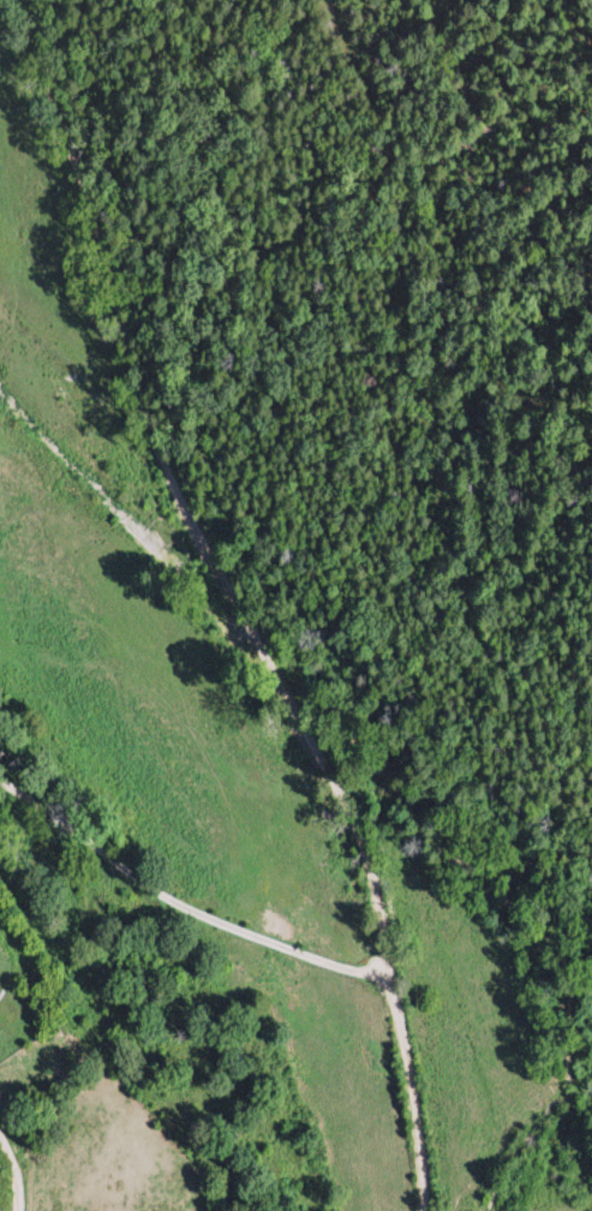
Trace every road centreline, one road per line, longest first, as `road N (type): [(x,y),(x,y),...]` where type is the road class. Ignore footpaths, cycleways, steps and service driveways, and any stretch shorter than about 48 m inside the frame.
road 1 (residential): [(382,1210),(382,877),(286,627),(165,479),(76,145),(23,0)]
road 2 (residential): [(382,976),(318,966),(142,893),(0,787)]
road 3 (residential): [(195,515),(88,499),(0,567)]

